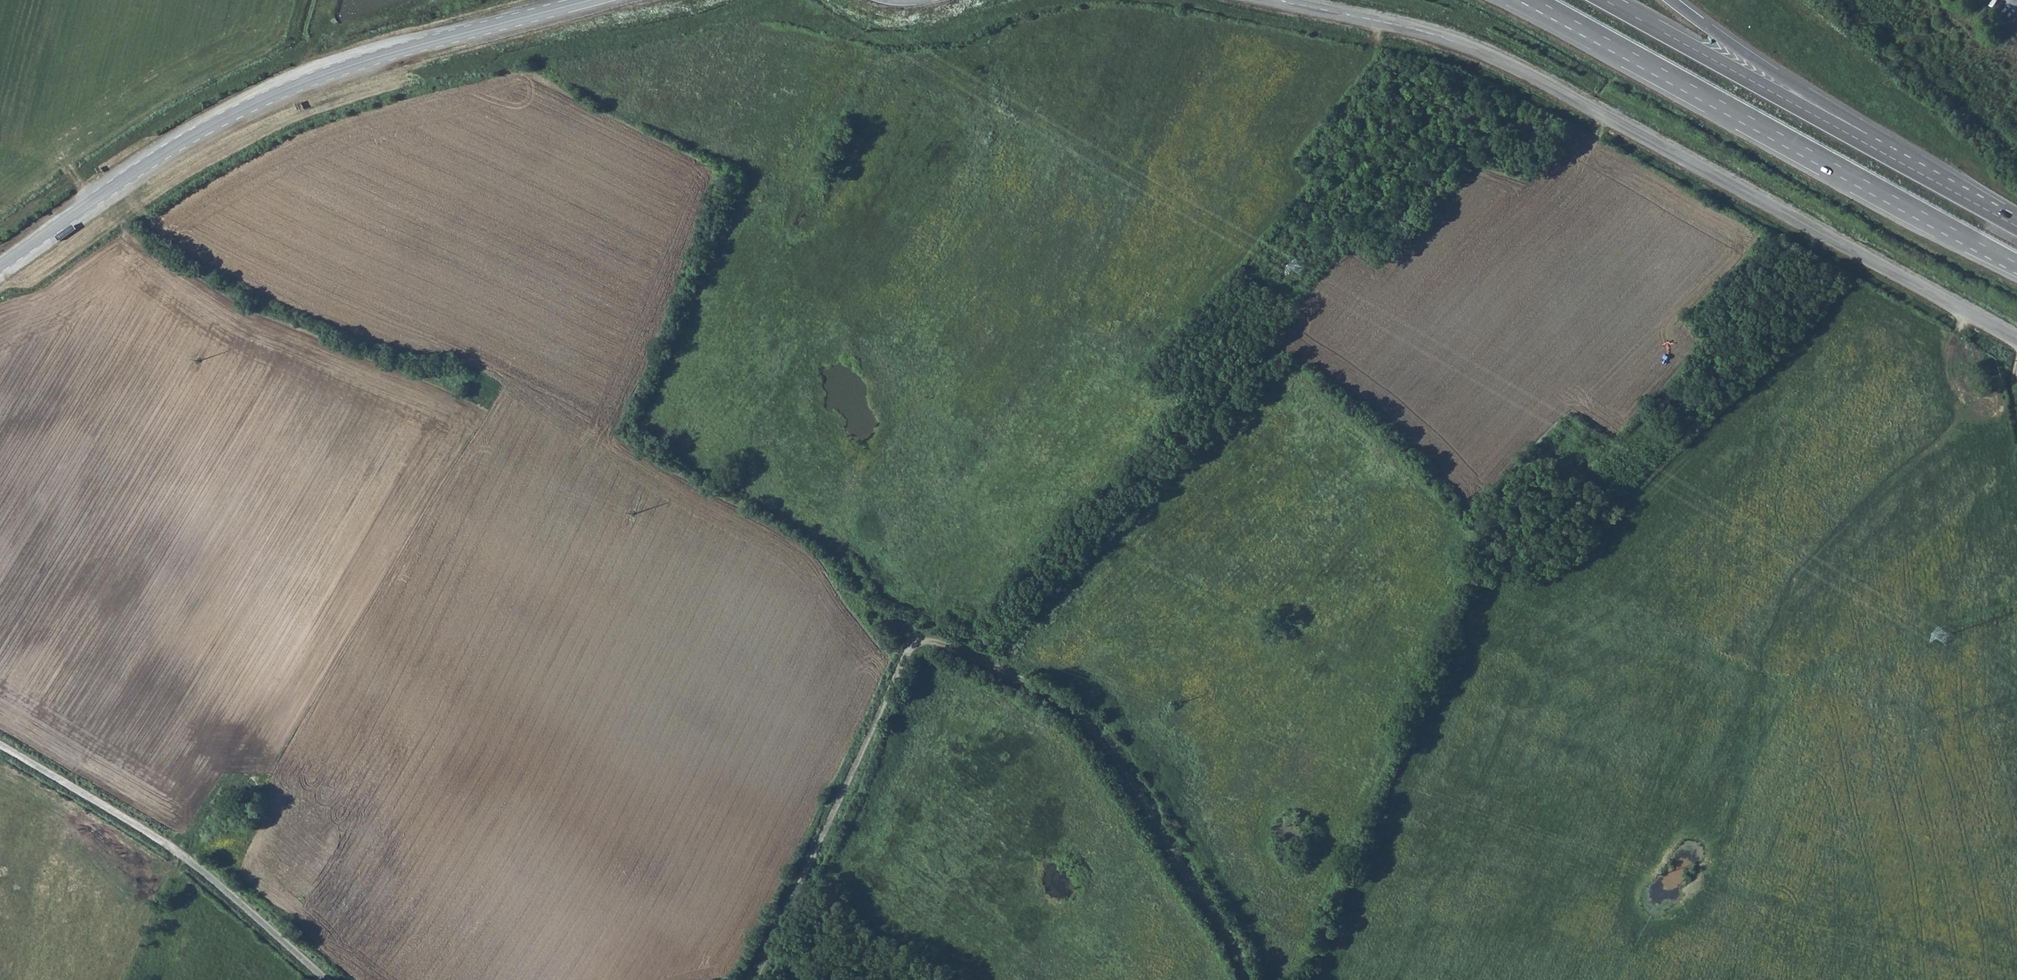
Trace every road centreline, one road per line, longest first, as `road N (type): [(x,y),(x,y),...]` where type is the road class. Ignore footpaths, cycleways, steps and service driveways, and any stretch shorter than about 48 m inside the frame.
road 1 (tertiary): [(2016,338),(1471,46),(1287,0)]
road 2 (tertiary): [(588,0),(304,84),(155,163),(0,270)]
road 3 (trunk): [(1548,5),(2016,264)]
road 4 (track): [(915,634),(1063,704),(1095,730),(1230,934),(1250,979)]
road 5 (unclassified): [(0,746),(171,847),(322,979)]
road 6 (unclassified): [(754,979),(915,634)]
road 7 (trunk): [(1877,150),(1604,0)]
road 8 (trunk): [(1877,150),(1855,121),(1673,0)]
road 9 (trunk): [(2016,227),(1877,150)]

